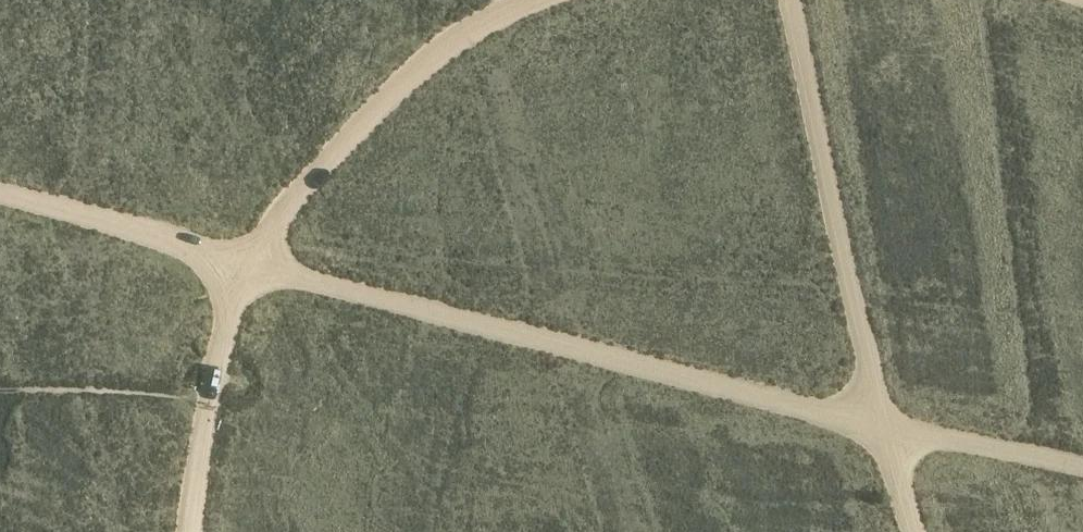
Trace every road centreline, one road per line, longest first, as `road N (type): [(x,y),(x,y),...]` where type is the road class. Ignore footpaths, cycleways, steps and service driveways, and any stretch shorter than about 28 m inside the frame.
road 1 (track): [(883,430),(0,194)]
road 2 (track): [(539,0),(482,23),(385,97),(303,184),(251,263),(231,300),(189,531)]
road 3 (track): [(914,531),(883,430),(789,0)]
road 4 (track): [(883,430),(1082,469)]

